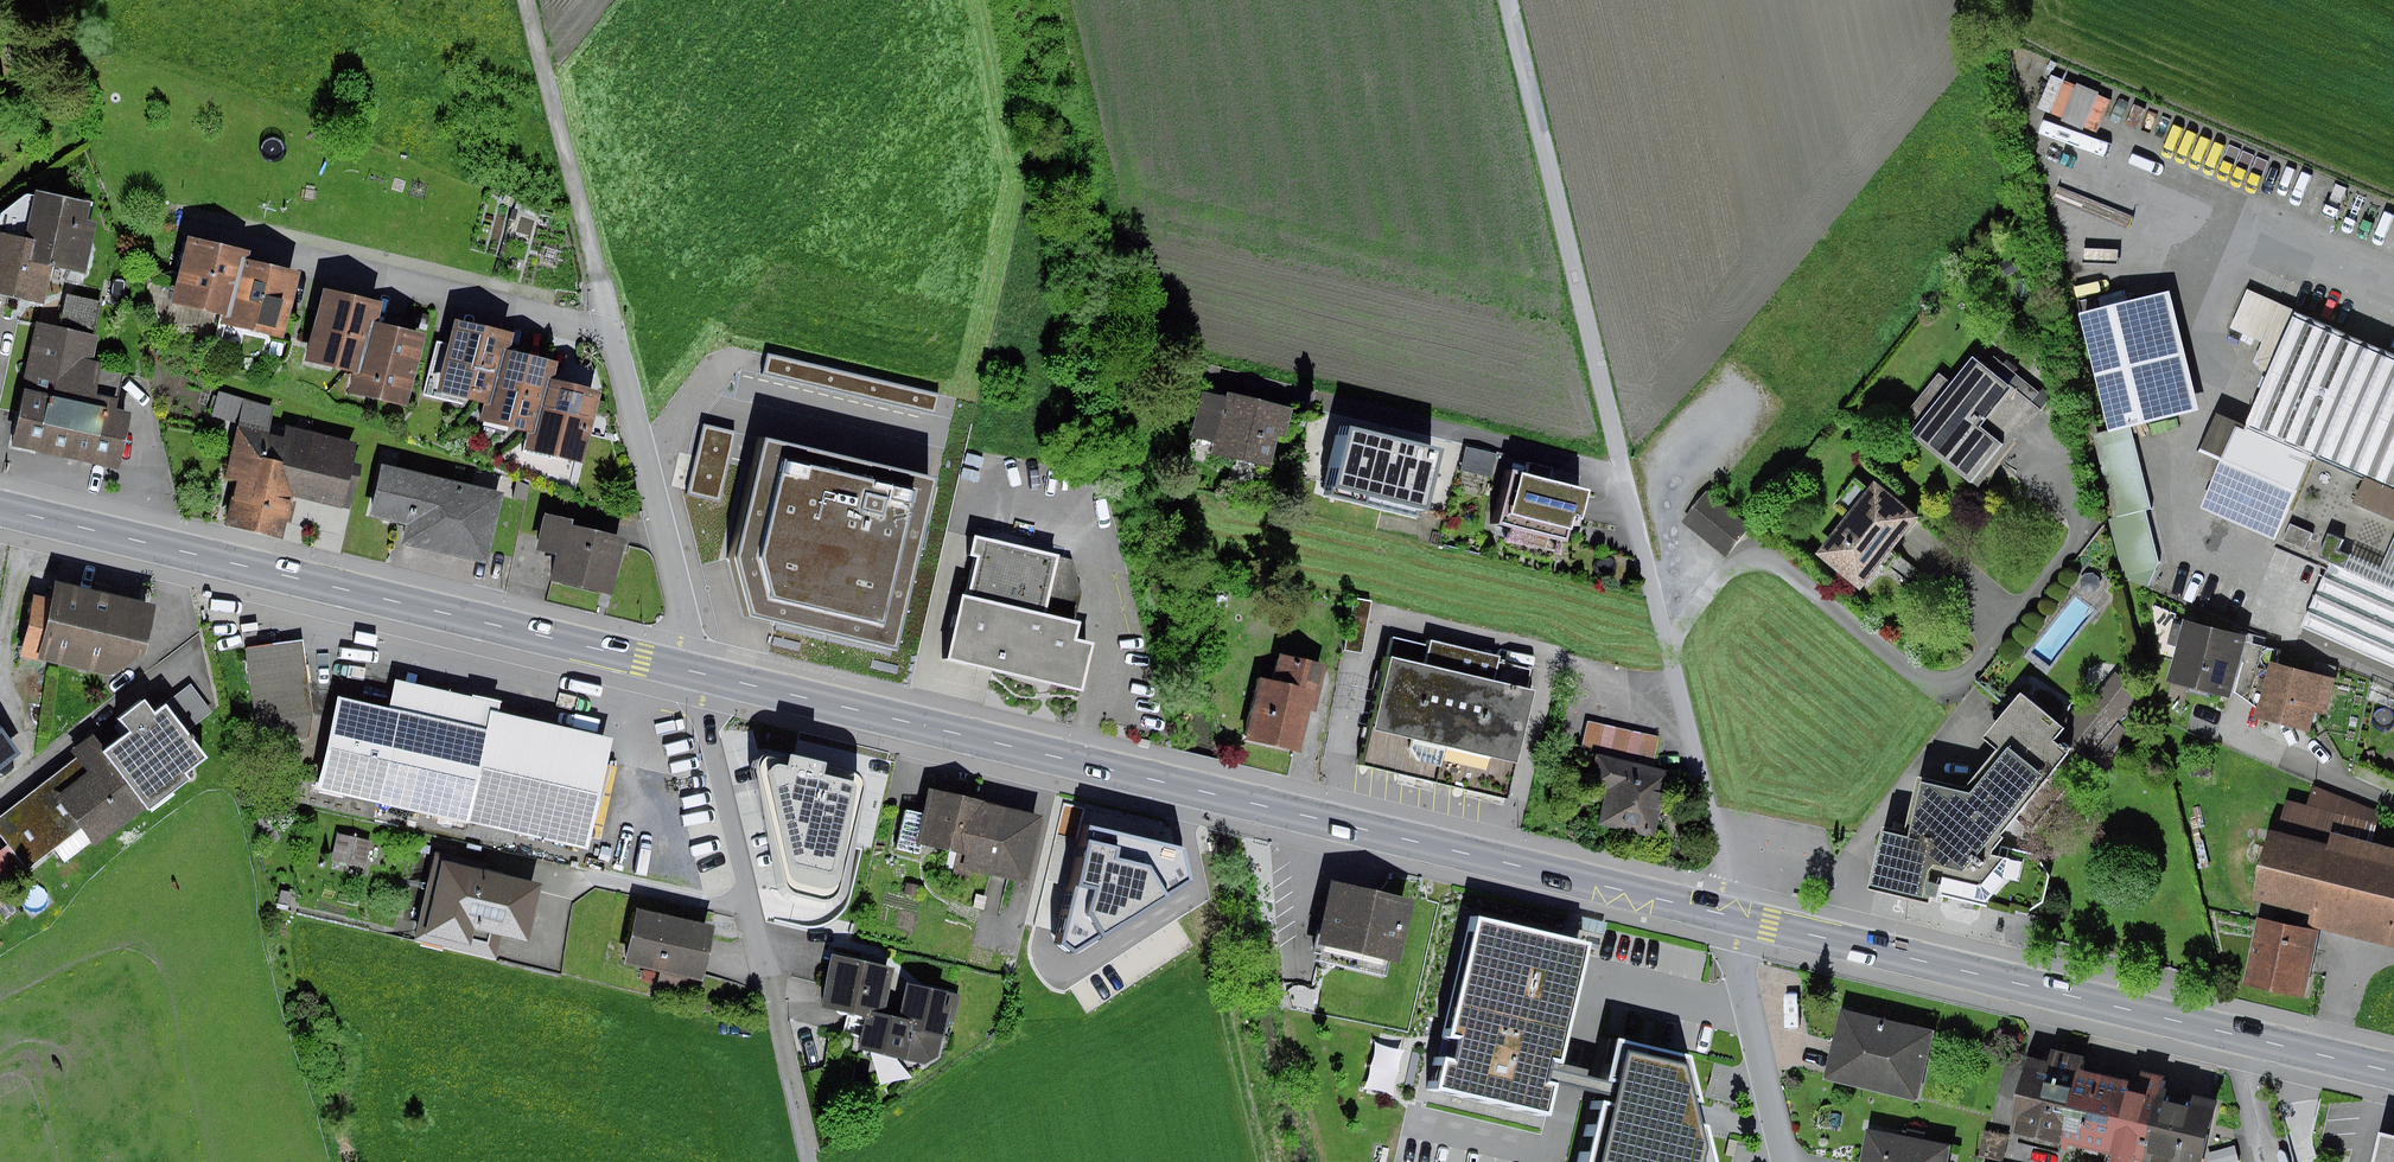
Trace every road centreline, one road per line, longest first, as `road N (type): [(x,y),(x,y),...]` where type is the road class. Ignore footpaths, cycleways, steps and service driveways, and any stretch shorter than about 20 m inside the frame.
road 1 (primary): [(1728,914),(0,507)]
road 2 (track): [(531,0),(813,1161)]
road 3 (track): [(1507,0),(1719,848)]
road 4 (primary): [(2393,1072),(1728,914)]
road 5 (unclassified): [(1728,914),(1788,1161)]

